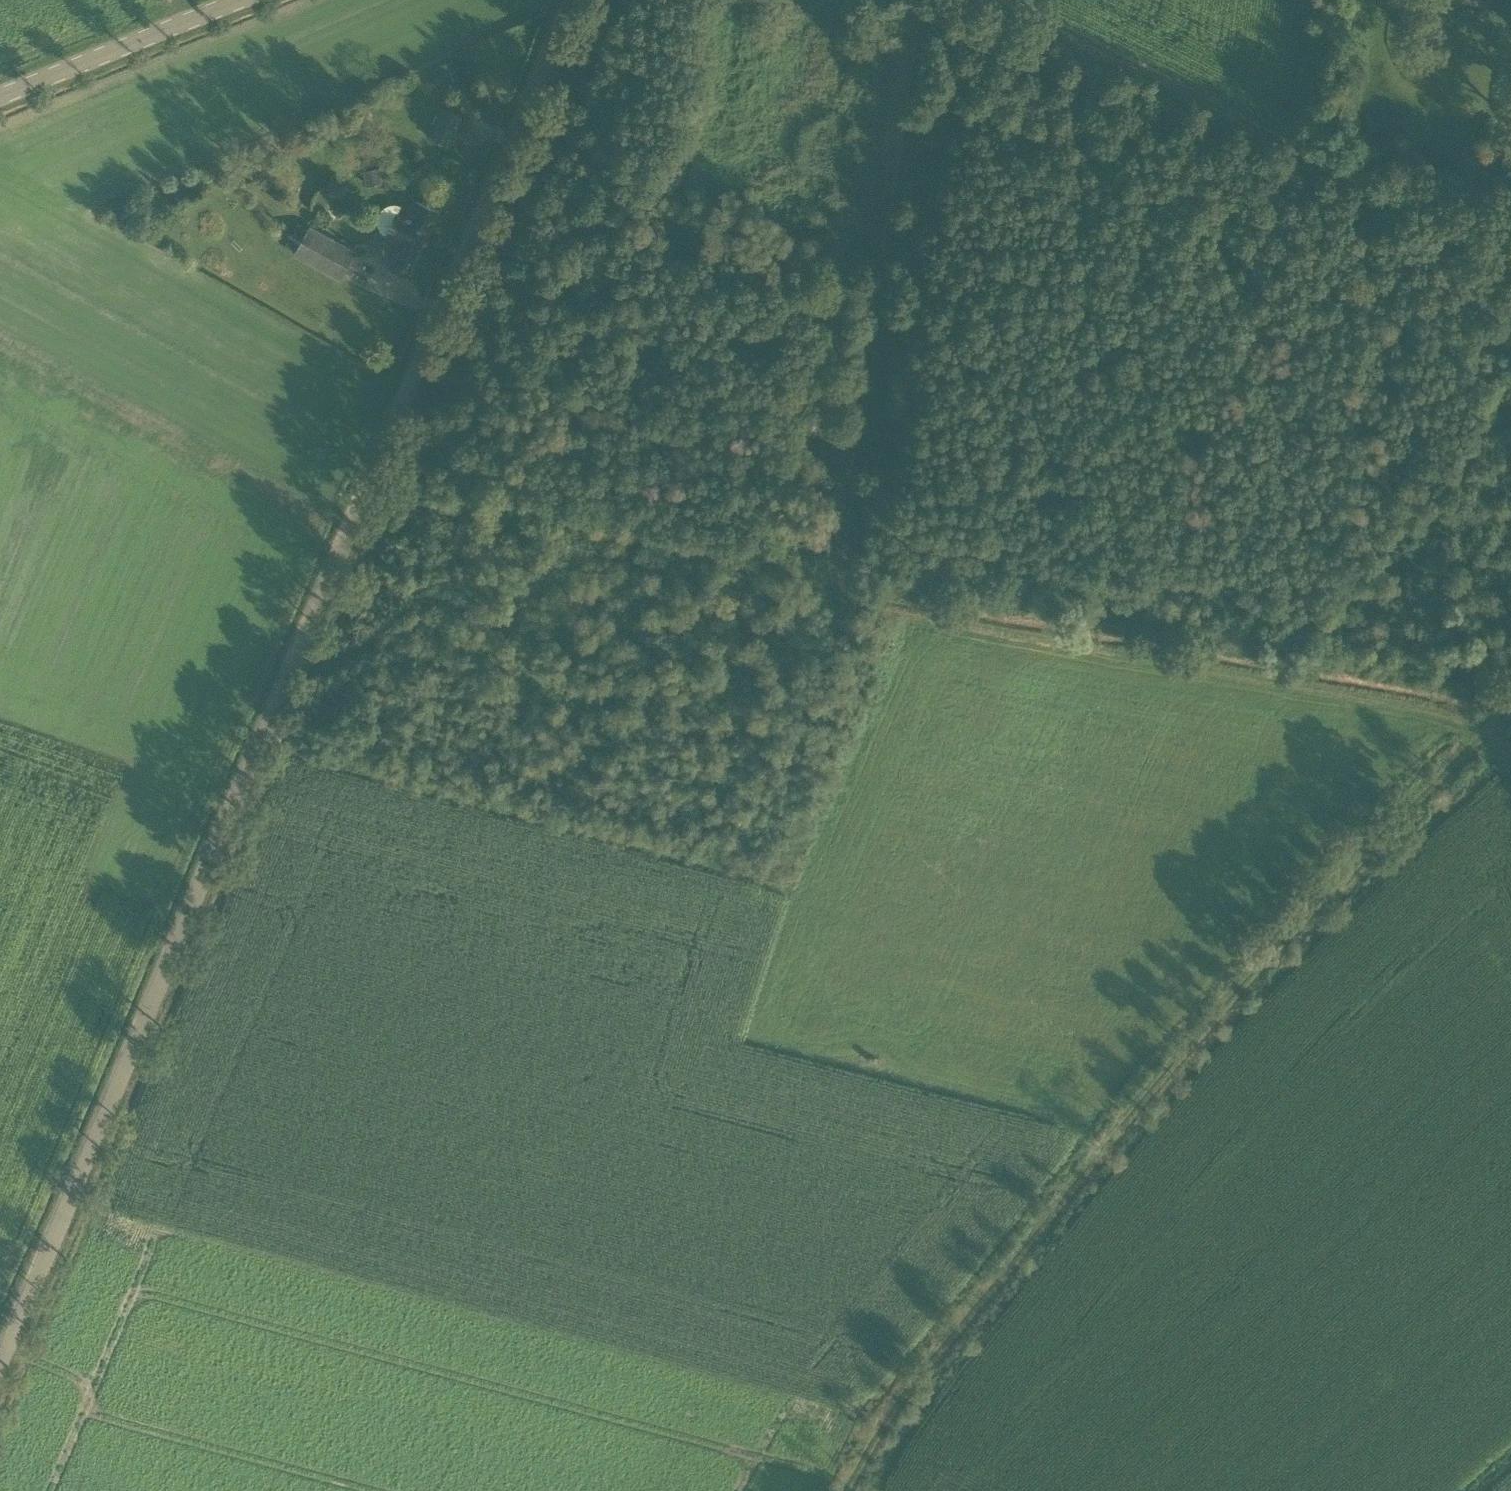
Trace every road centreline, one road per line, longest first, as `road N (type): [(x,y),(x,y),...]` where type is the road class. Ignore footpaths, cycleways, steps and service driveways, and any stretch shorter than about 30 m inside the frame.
road 1 (unclassified): [(0,1369),(579,0)]
road 2 (track): [(837,1490),(861,1449),(1097,1156),(1510,689)]
road 3 (track): [(1510,266),(1329,152),(989,0)]
road 4 (tertiary): [(0,95),(235,0)]

